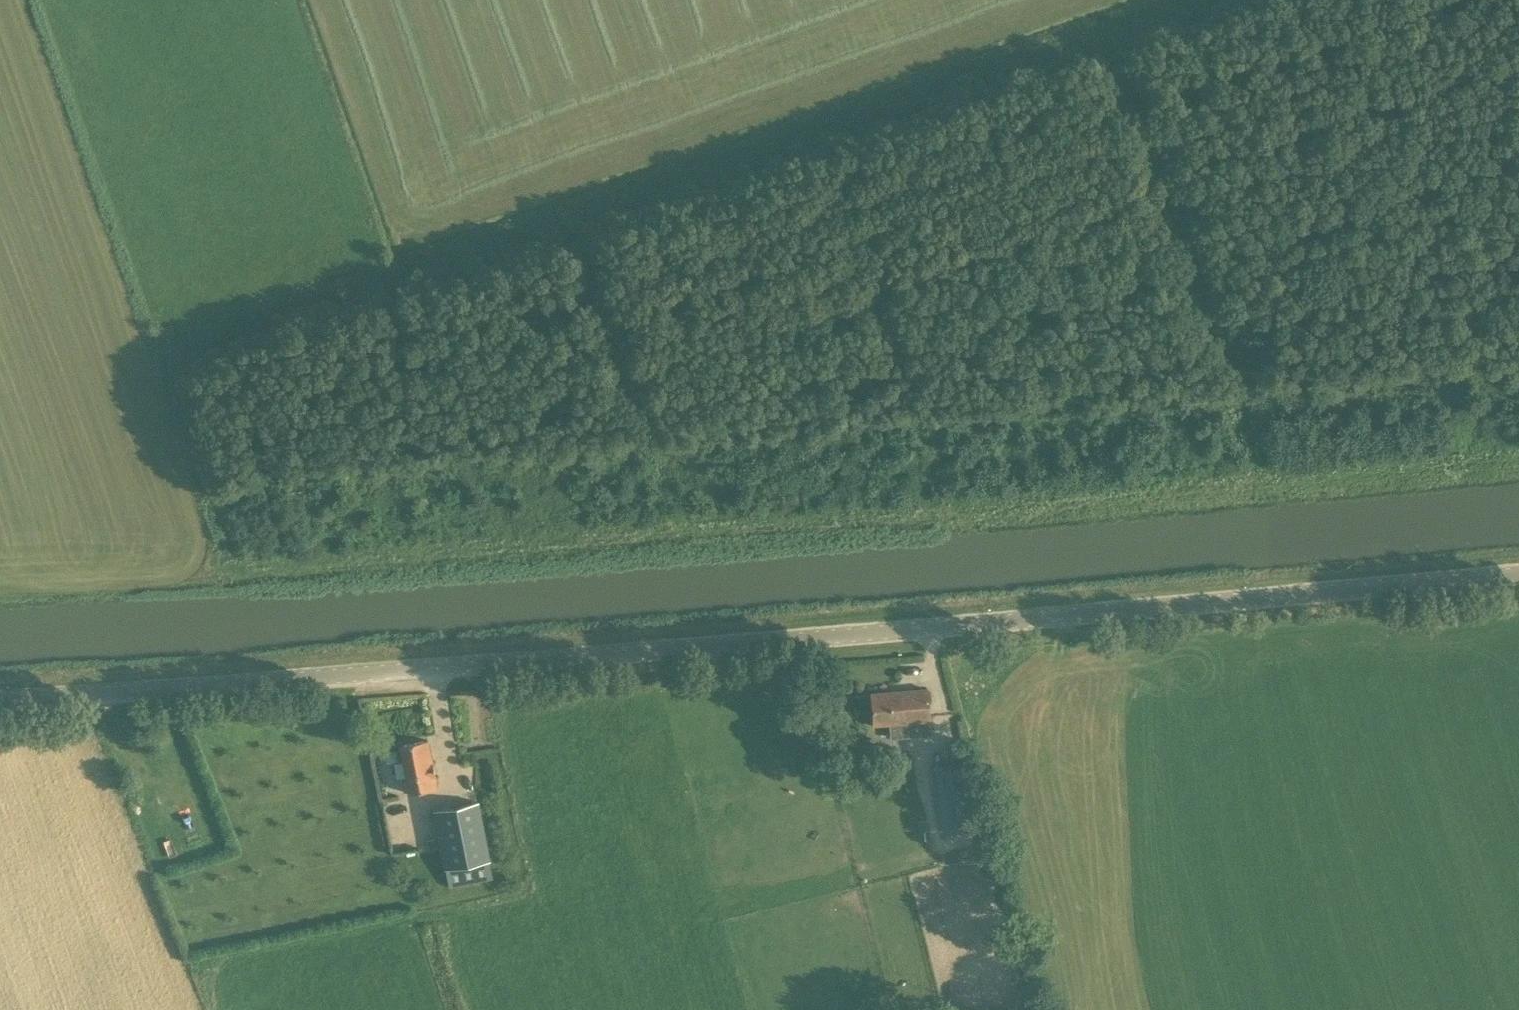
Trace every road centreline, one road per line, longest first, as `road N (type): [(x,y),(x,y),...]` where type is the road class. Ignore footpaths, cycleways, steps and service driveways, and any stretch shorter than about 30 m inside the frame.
road 1 (tertiary): [(0,701),(1029,623),(1518,576)]

